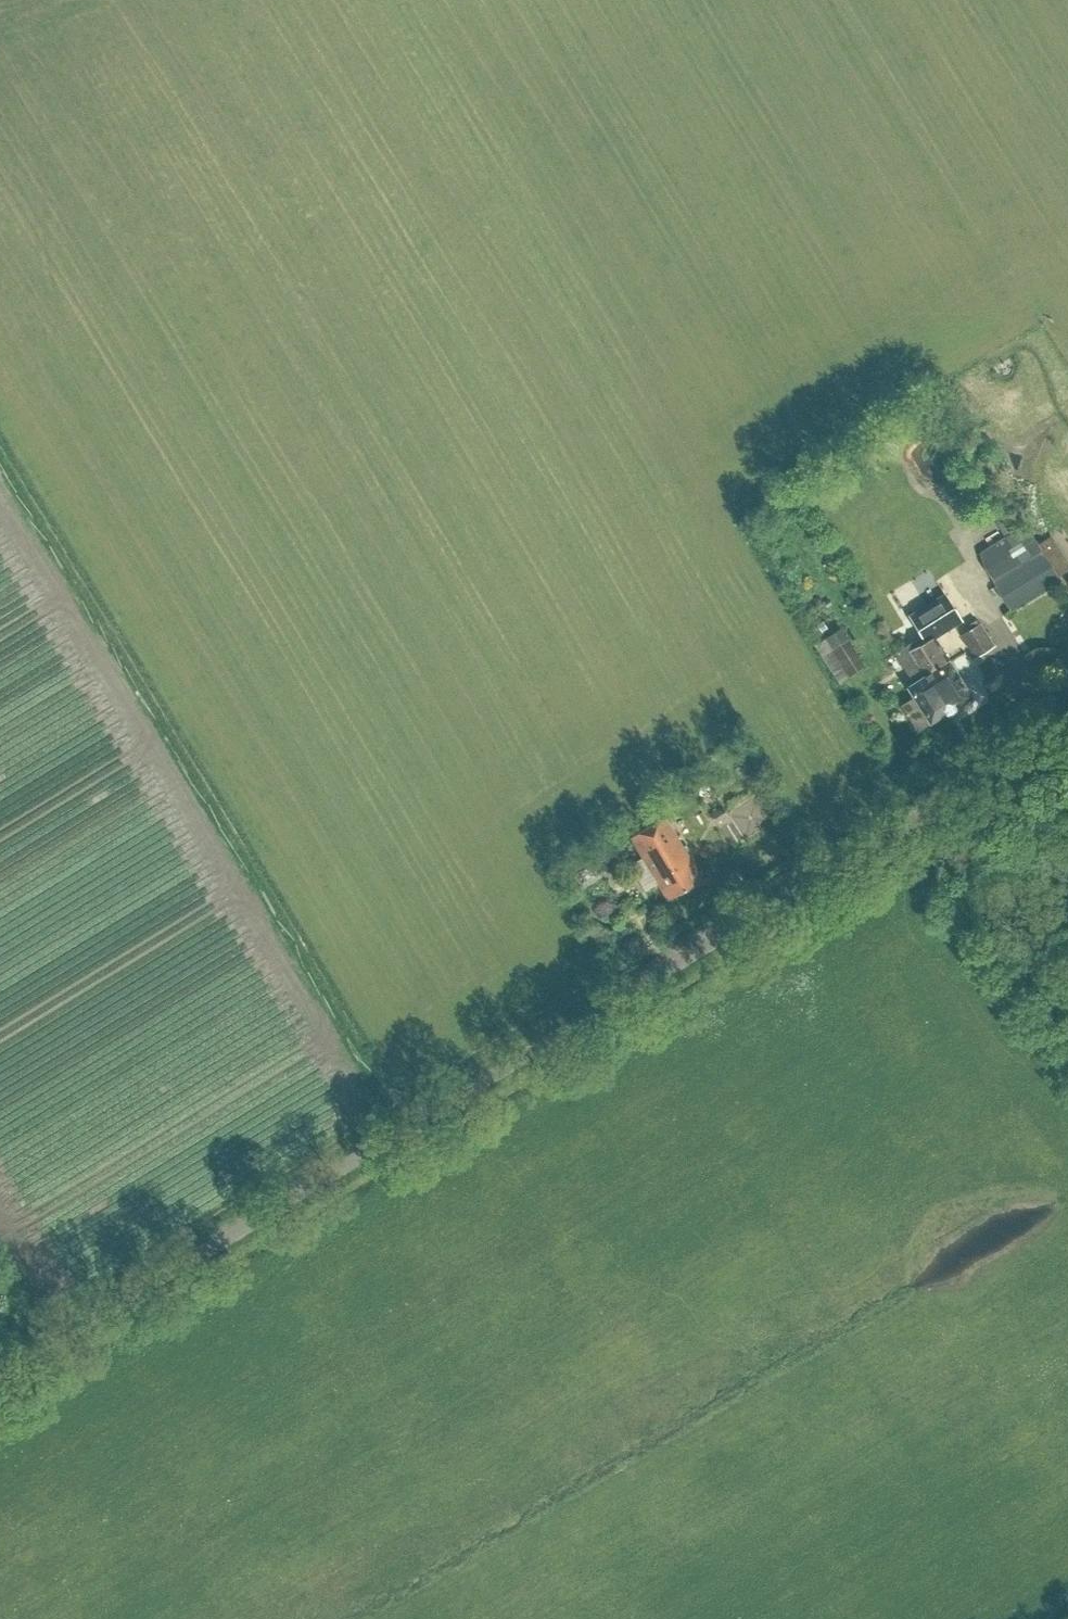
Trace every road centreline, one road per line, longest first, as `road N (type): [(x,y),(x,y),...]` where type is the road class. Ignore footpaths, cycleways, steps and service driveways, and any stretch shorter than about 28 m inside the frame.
road 1 (tertiary): [(0,1372),(1067,723)]
road 2 (track): [(913,817),(945,851),(1067,872)]

